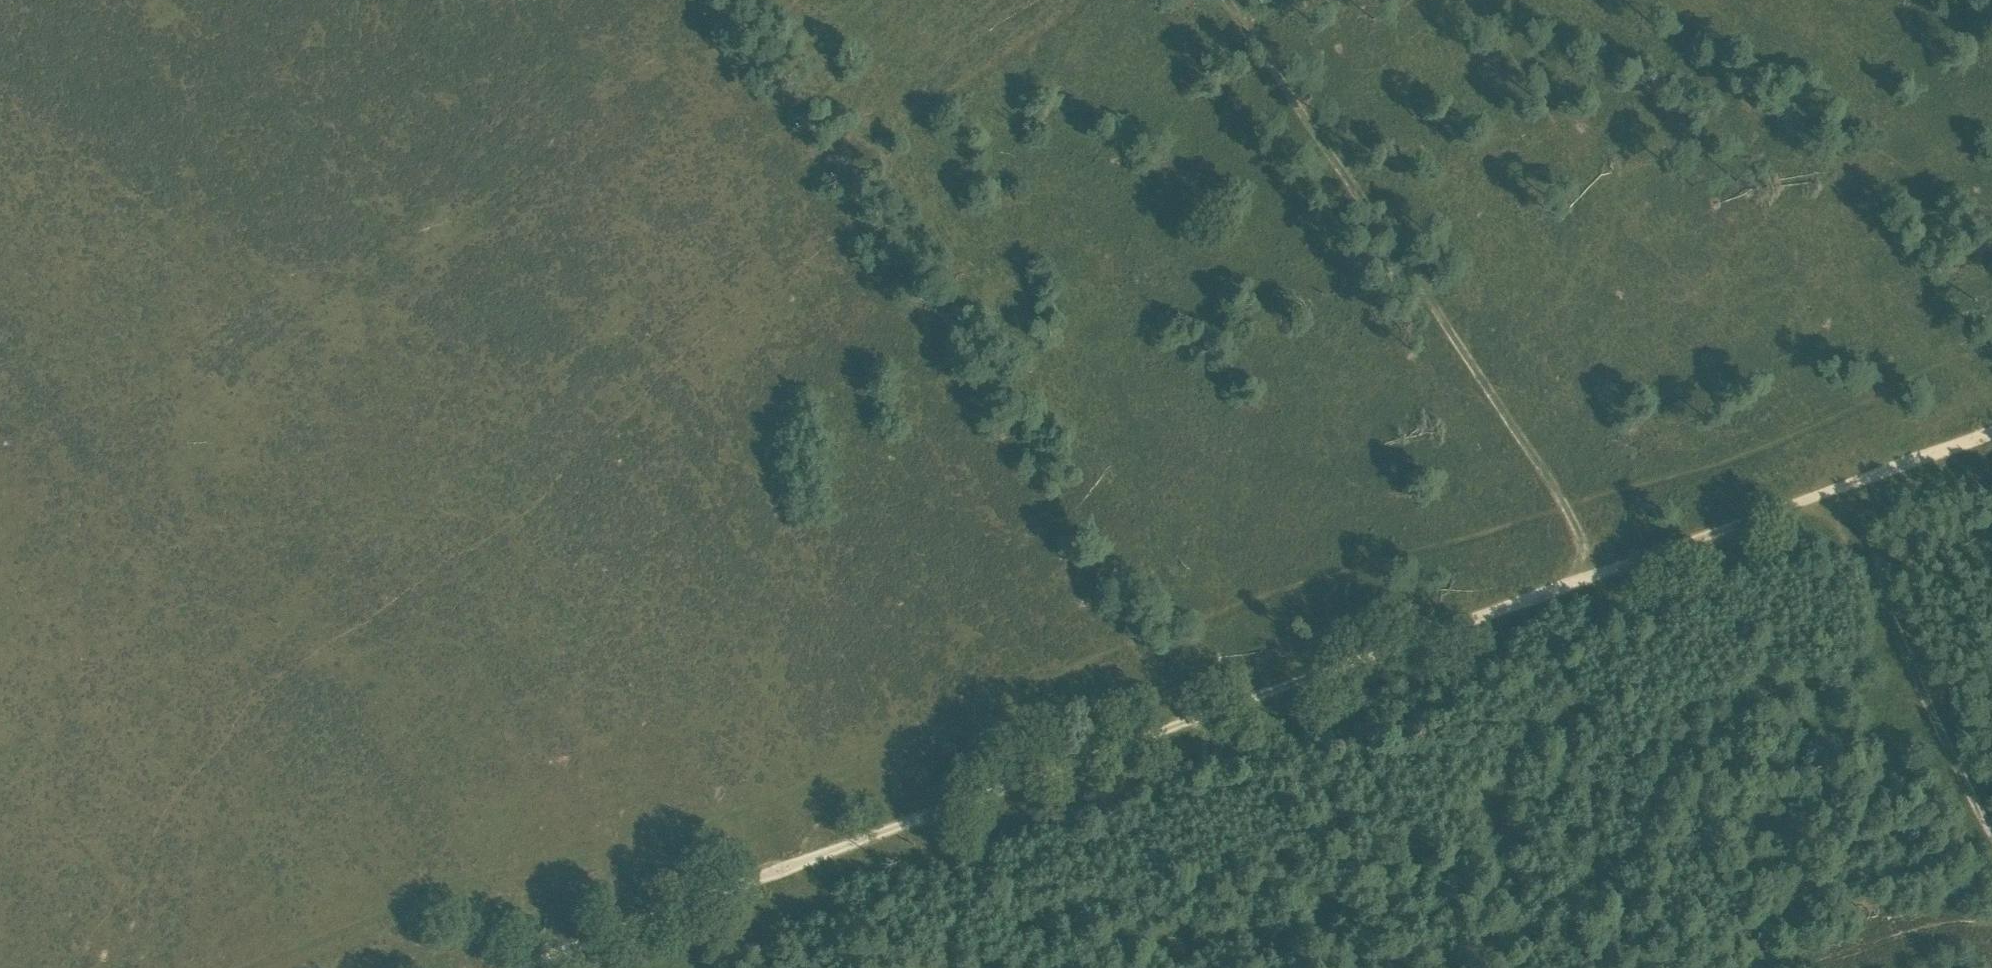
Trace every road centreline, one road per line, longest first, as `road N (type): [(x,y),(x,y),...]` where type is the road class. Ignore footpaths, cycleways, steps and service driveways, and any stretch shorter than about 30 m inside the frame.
road 1 (track): [(1830,495),(1599,571),(516,967)]
road 2 (track): [(1226,0),(1599,571)]
road 3 (track): [(1991,839),(1830,495)]
road 4 (track): [(1805,967),(1904,934),(1952,900),(1985,826)]
road 5 (track): [(1991,433),(1830,495)]

